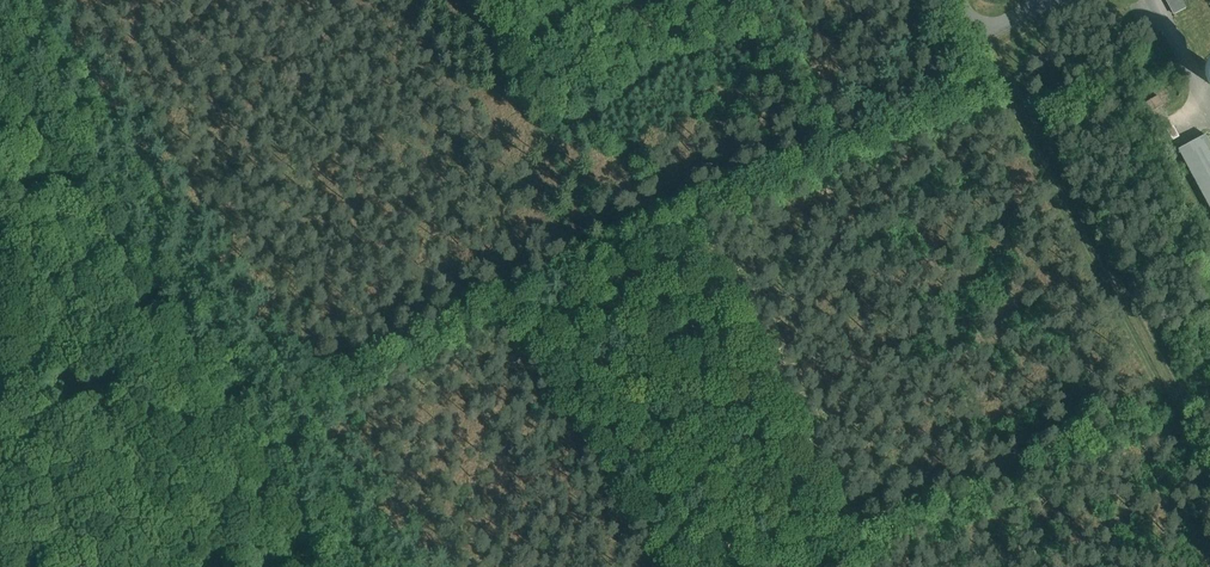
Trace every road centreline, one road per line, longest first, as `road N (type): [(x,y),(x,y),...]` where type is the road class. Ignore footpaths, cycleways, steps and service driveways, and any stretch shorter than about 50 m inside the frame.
road 1 (track): [(1000,74),(225,427)]
road 2 (track): [(0,59),(318,566)]
road 3 (track): [(976,27),(1172,404)]
road 4 (track): [(815,566),(1172,404)]
road 5 (track): [(736,0),(827,147)]

